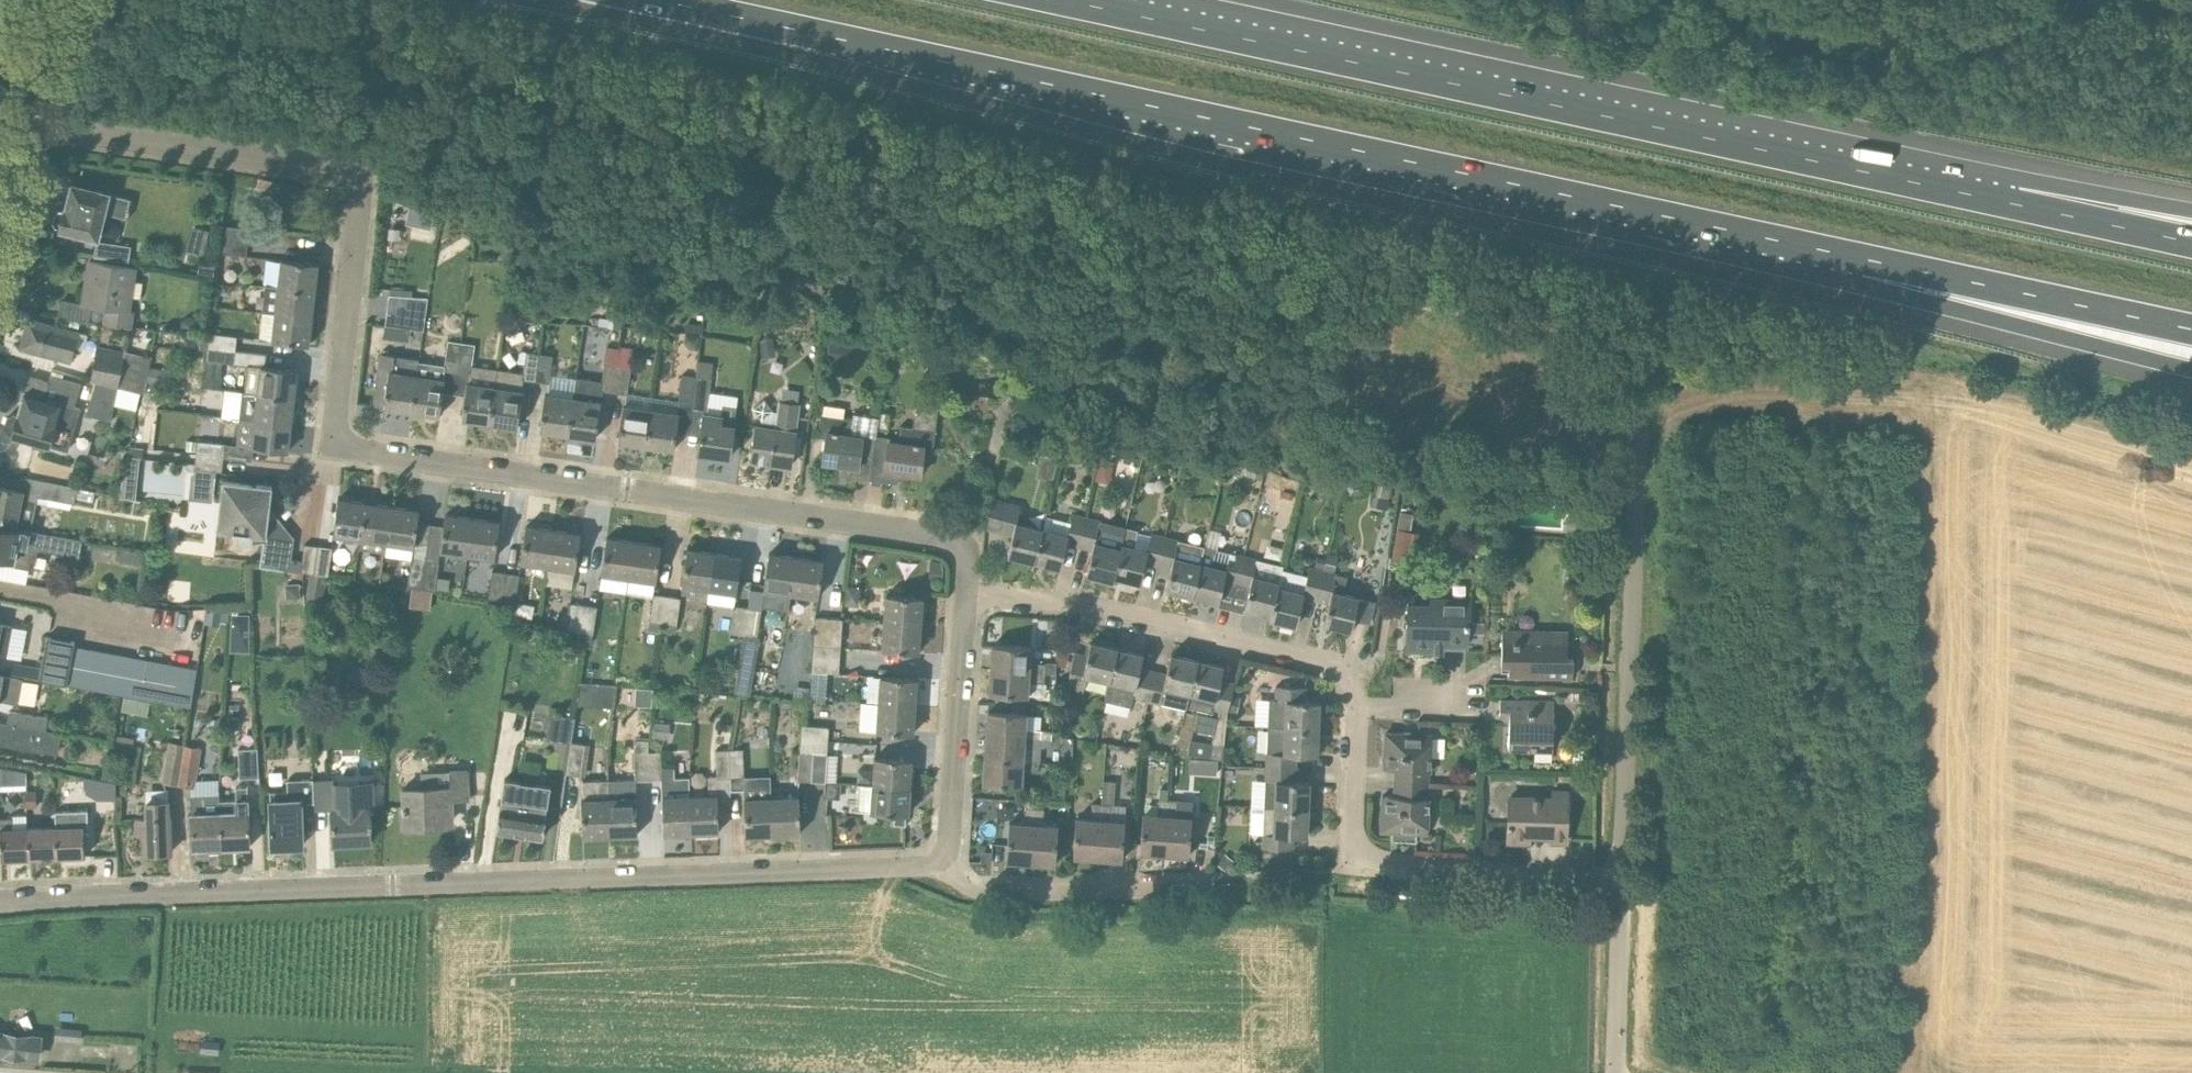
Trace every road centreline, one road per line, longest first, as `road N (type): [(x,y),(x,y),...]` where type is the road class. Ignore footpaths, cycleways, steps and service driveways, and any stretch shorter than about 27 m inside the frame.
road 1 (residential): [(967,577),(969,538),(334,446),(358,185),(332,172),(35,127)]
road 2 (motorway): [(649,0),(1868,260)]
road 3 (motorway): [(2016,205),(1064,0)]
road 4 (residential): [(0,901),(940,866)]
road 5 (unclassified): [(1622,880),(1658,0)]
road 6 (residential): [(1355,857),(1356,708),(1354,686),(1335,664),(967,577)]
road 7 (motorway): [(1868,260),(2191,369)]
road 8 (motorway): [(1868,260),(2191,330)]
road 9 (unclassified): [(2041,0),(1931,42),(1811,23),(1757,0)]
road 10 (residential): [(940,866),(950,847),(967,577)]
road 11 (residential): [(1355,857),(1622,880)]
road 12 (residential): [(1203,885),(986,886),(940,866)]
road 13 (unclassified): [(1617,1072),(1622,880)]
road 14 (motorway): [(2191,242),(2016,205)]
road 15 (motorway): [(2191,222),(2016,205)]

